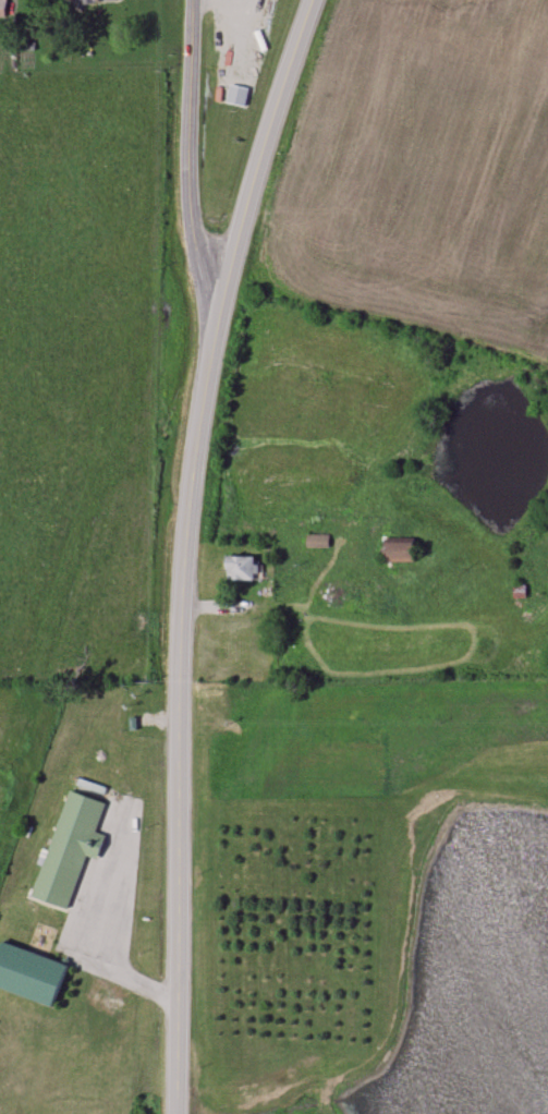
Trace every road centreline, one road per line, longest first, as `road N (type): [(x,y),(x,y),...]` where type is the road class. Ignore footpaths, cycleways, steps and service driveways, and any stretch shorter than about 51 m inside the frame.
road 1 (primary): [(212,306),(180,635),(176,1113)]
road 2 (primary): [(212,306),(313,0)]
road 3 (tertiary): [(212,306),(187,210),(191,0)]

